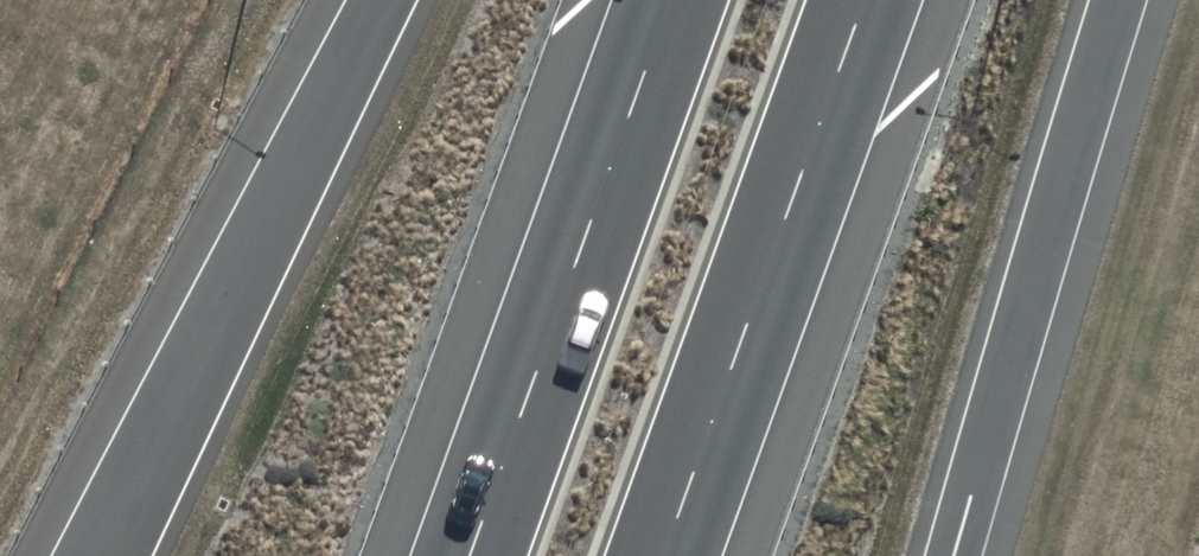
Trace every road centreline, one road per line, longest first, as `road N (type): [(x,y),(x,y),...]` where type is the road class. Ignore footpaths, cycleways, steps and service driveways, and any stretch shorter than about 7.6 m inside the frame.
road 1 (trunk): [(111,555),(379,0)]
road 2 (trunk): [(469,555),(671,0)]
road 3 (trunk): [(871,0),(669,555)]
road 4 (trunk): [(1117,0),(953,555)]

